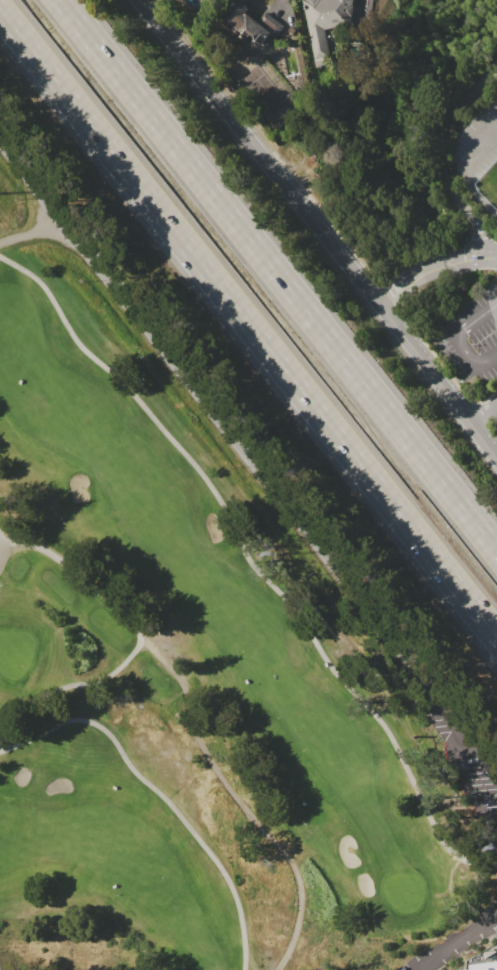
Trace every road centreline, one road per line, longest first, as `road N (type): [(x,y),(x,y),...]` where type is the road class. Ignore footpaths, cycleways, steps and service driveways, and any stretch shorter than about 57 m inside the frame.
road 1 (motorway): [(0,11),(496,638)]
road 2 (motorway): [(496,550),(60,0)]
road 3 (residential): [(470,740),(59,226)]
road 4 (secondary): [(138,0),(496,455)]
road 5 (track): [(277,969),(299,926),(294,865),(204,750),(170,666)]

